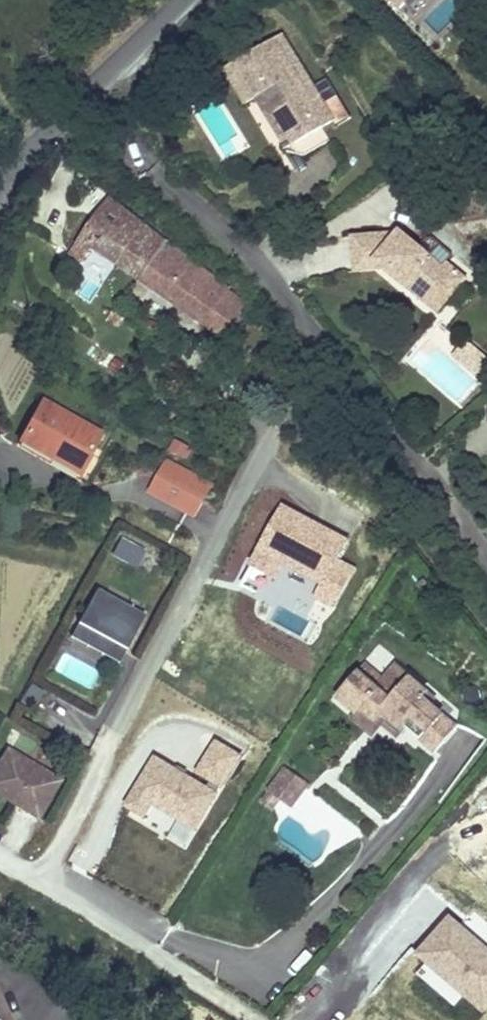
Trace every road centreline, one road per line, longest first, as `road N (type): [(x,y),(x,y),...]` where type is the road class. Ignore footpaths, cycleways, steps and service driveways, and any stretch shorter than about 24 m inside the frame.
road 1 (residential): [(0,192),(32,146),(179,0)]

